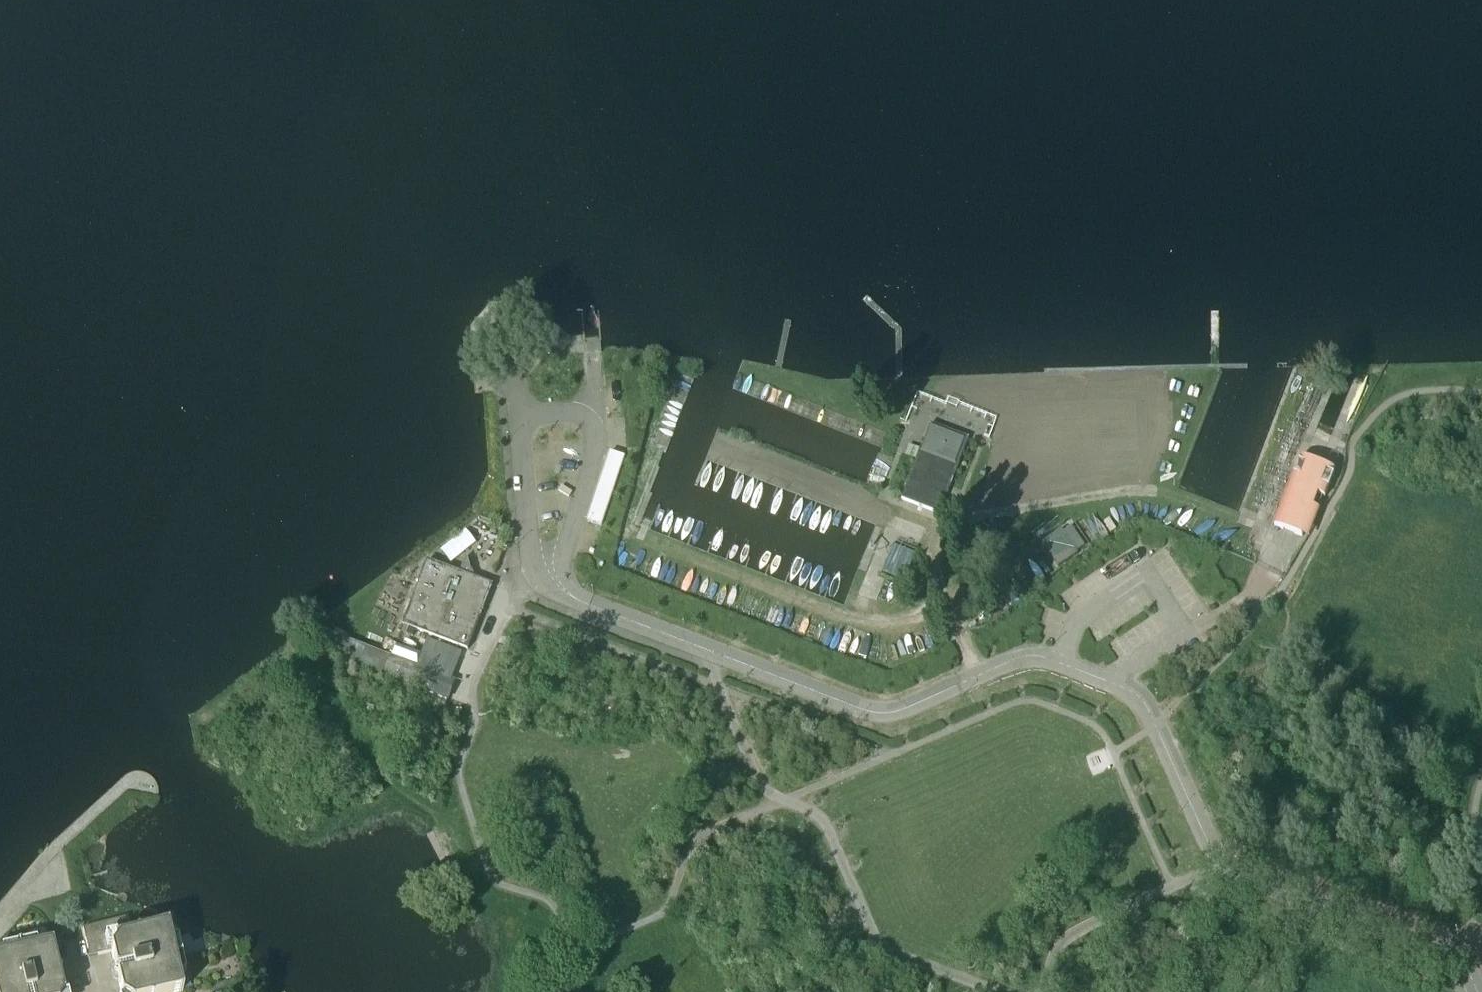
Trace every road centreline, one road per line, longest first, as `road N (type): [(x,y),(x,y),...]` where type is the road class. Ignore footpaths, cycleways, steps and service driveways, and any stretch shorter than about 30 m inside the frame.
road 1 (unclassified): [(1477,991),(1449,955),(1222,863),(1145,703),(1084,663),(1011,653),(880,709),(862,707),(580,603),(556,585)]
road 2 (residential): [(556,585),(592,428),(589,419),(538,414),(523,431)]
road 3 (residential): [(523,431),(540,561),(556,585)]

